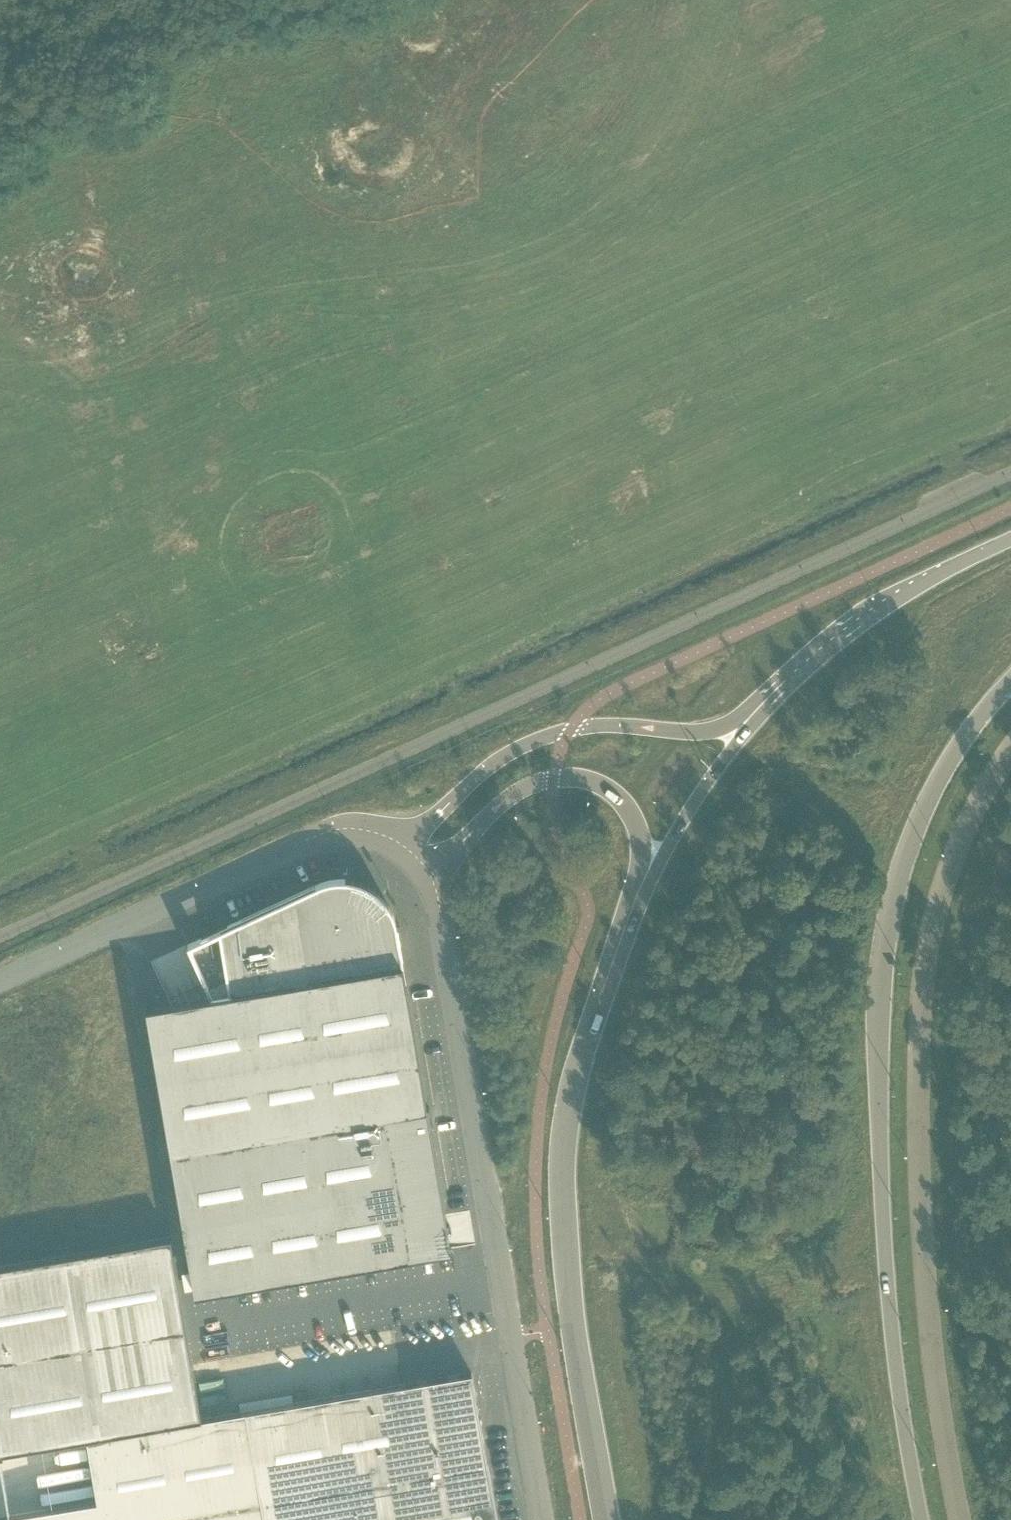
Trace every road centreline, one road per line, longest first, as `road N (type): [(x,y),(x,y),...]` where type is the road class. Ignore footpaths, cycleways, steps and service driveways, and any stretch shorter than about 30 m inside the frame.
road 1 (secondary): [(920,1519),(895,1377),(876,1138),(878,982),(891,906),(920,819),(973,730),(1010,687)]
road 2 (unclassified): [(961,1519),(923,1253),(918,1058),(930,927),(969,827),(1010,754)]
road 3 (unclassified): [(542,1519),(430,876)]
road 4 (secondary): [(643,892),(598,1011),(564,1139),(563,1237),(609,1519)]
road 5 (unclassified): [(401,846),(357,828),(321,833),(0,984)]
road 6 (unclassified): [(759,719),(695,732),(602,724),(537,738),(484,770),(401,846)]
road 7 (unclassified): [(430,876),(514,795),(574,778),(624,804),(643,892)]
road 8 (secondary): [(1010,542),(894,604),(759,719)]
road 9 (secondary): [(759,719),(676,826),(643,892)]

